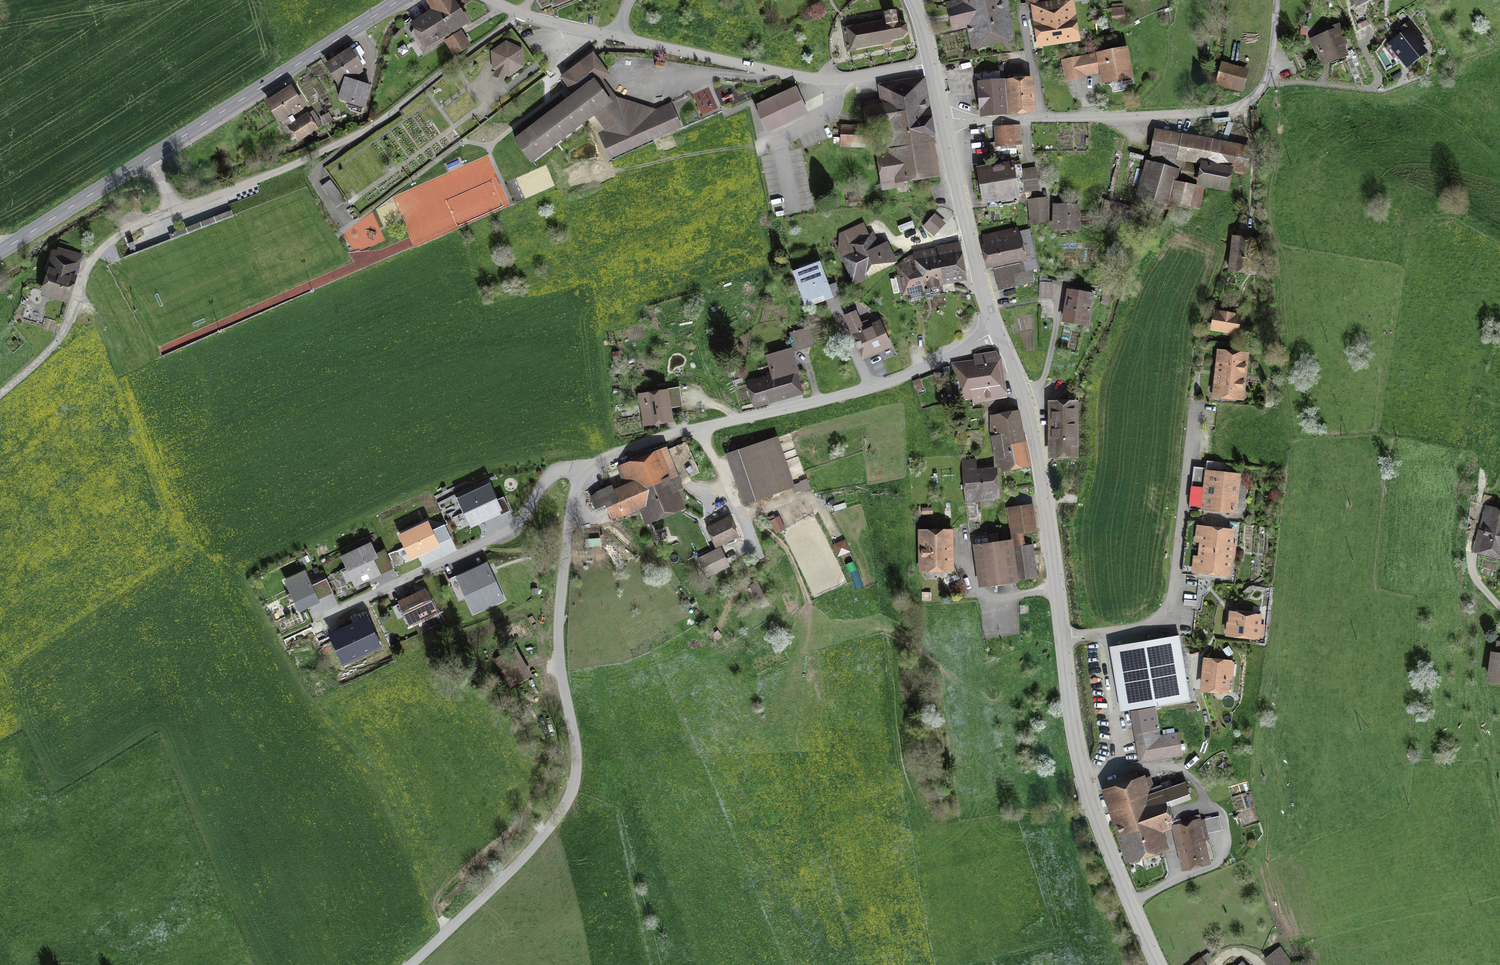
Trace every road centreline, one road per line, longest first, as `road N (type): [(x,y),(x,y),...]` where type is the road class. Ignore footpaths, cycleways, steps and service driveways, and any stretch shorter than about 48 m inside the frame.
road 1 (unclassified): [(997,330),(891,381),(671,434),(585,473),(571,504),(559,626),(577,755),(572,791),(526,855),(412,964)]
road 2 (unclassified): [(518,13),(801,77),(857,77),(930,63)]
road 3 (unclassified): [(174,211),(371,127),(518,13)]
road 4 (secondary): [(1158,964),(1084,780),(1062,639)]
road 5 (residential): [(1194,402),(1170,608),(1142,627),(1062,639)]
road 6 (secondary): [(1062,639),(1031,425),(997,330)]
road 7 (secondary): [(399,0),(148,159)]
road 8 (residential): [(942,119),(1225,113)]
road 9 (unclassified): [(0,394),(58,341),(103,247),(174,211)]
road 10 (secondary): [(997,330),(942,119)]
road 11 (secondary): [(148,159),(0,252)]
road 12 (unclassified): [(1225,113),(1255,98),(1268,77),(1277,0)]

